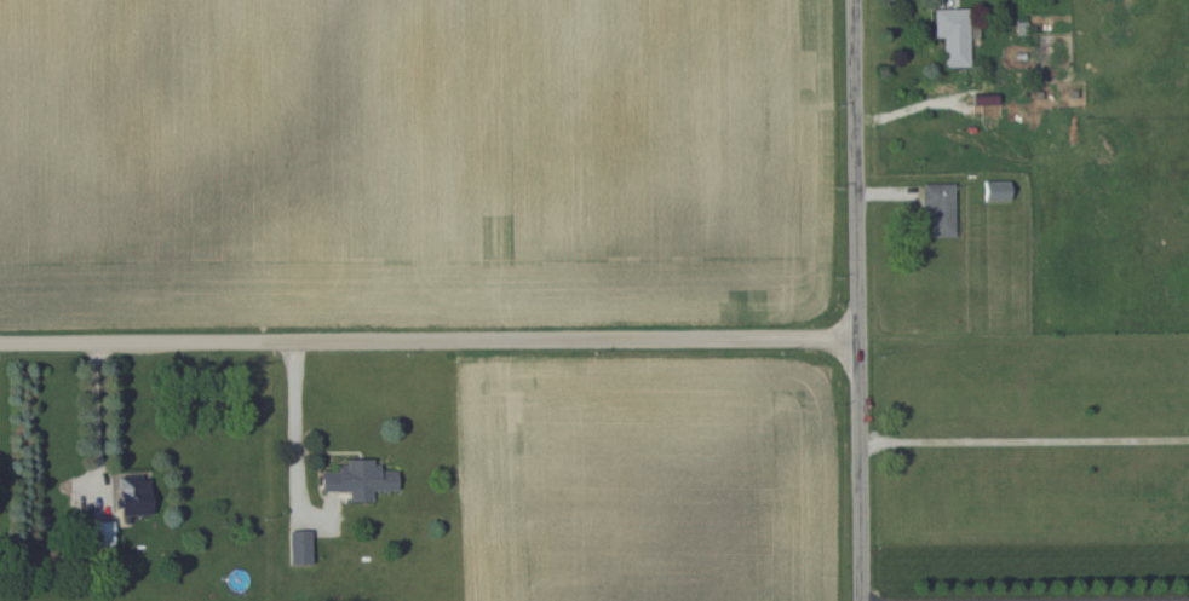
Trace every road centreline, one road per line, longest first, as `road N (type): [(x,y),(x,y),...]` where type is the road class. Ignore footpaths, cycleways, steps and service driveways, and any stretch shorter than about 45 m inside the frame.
road 1 (residential): [(0,345),(861,340)]
road 2 (tertiary): [(863,600),(855,0)]

